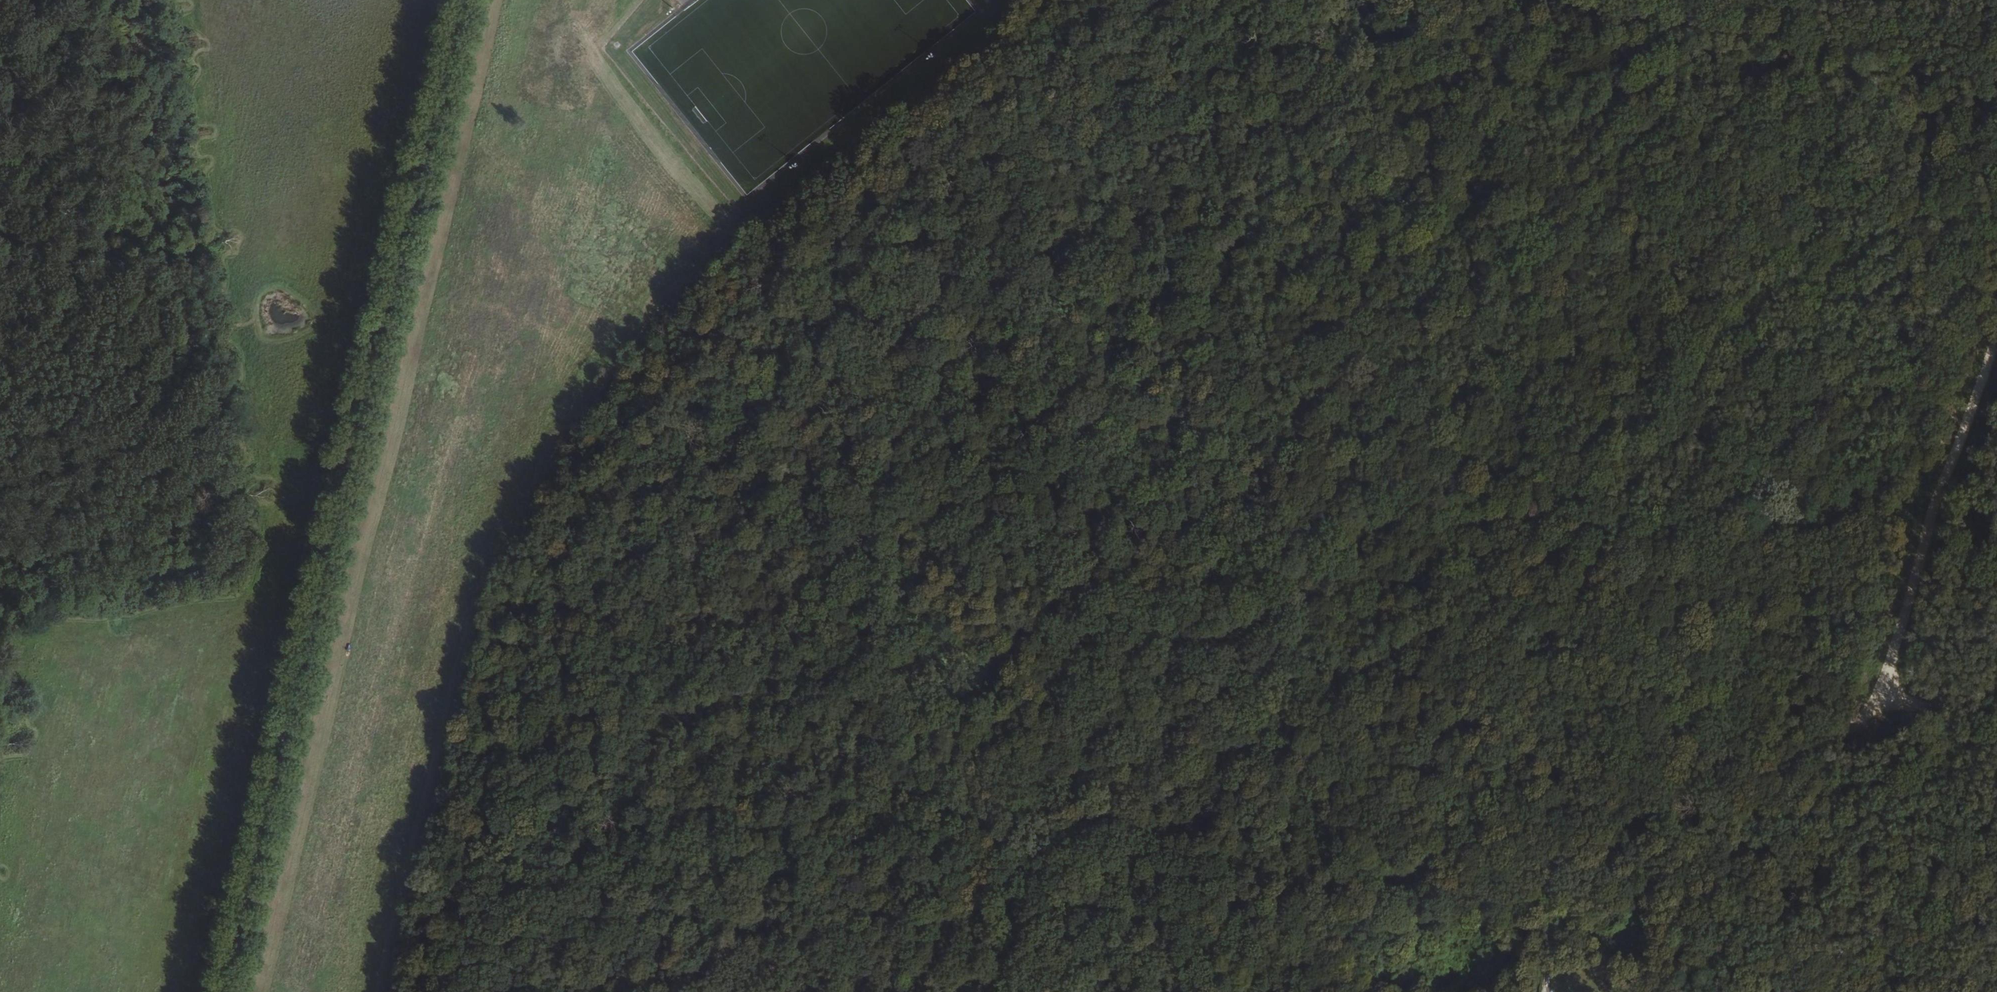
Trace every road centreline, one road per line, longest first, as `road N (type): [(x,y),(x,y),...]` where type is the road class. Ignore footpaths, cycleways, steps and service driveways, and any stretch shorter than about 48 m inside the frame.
road 1 (track): [(1600,0),(1996,101)]
road 2 (track): [(1996,357),(1937,521),(1891,688),(1866,707)]

